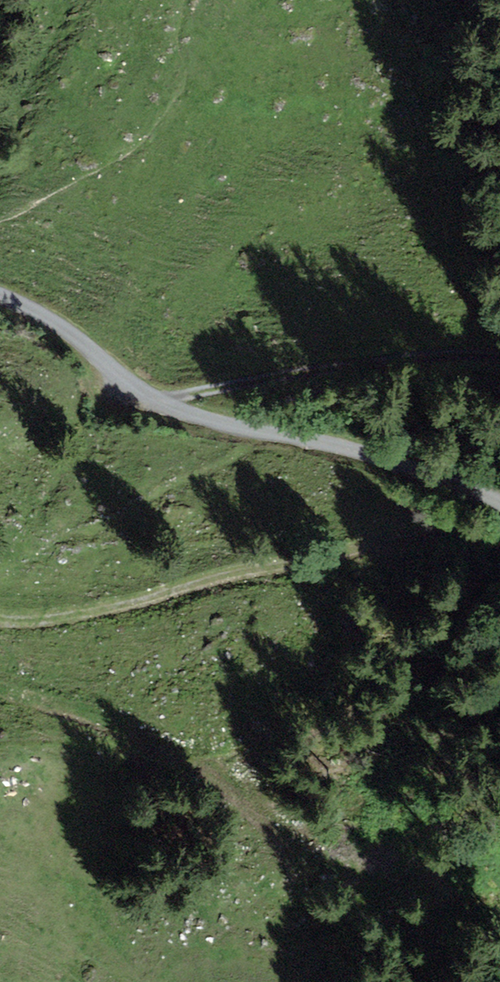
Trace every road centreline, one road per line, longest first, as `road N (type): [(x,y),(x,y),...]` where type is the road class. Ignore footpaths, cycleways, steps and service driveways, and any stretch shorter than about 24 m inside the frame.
road 1 (unclassified): [(0,295),(43,315),(161,403),(342,445),(499,504)]
road 2 (track): [(0,620),(117,606),(390,538),(436,533),(499,543)]
road 3 (track): [(499,356),(373,377),(261,381),(161,403)]
road 4 (track): [(0,688),(169,745)]

